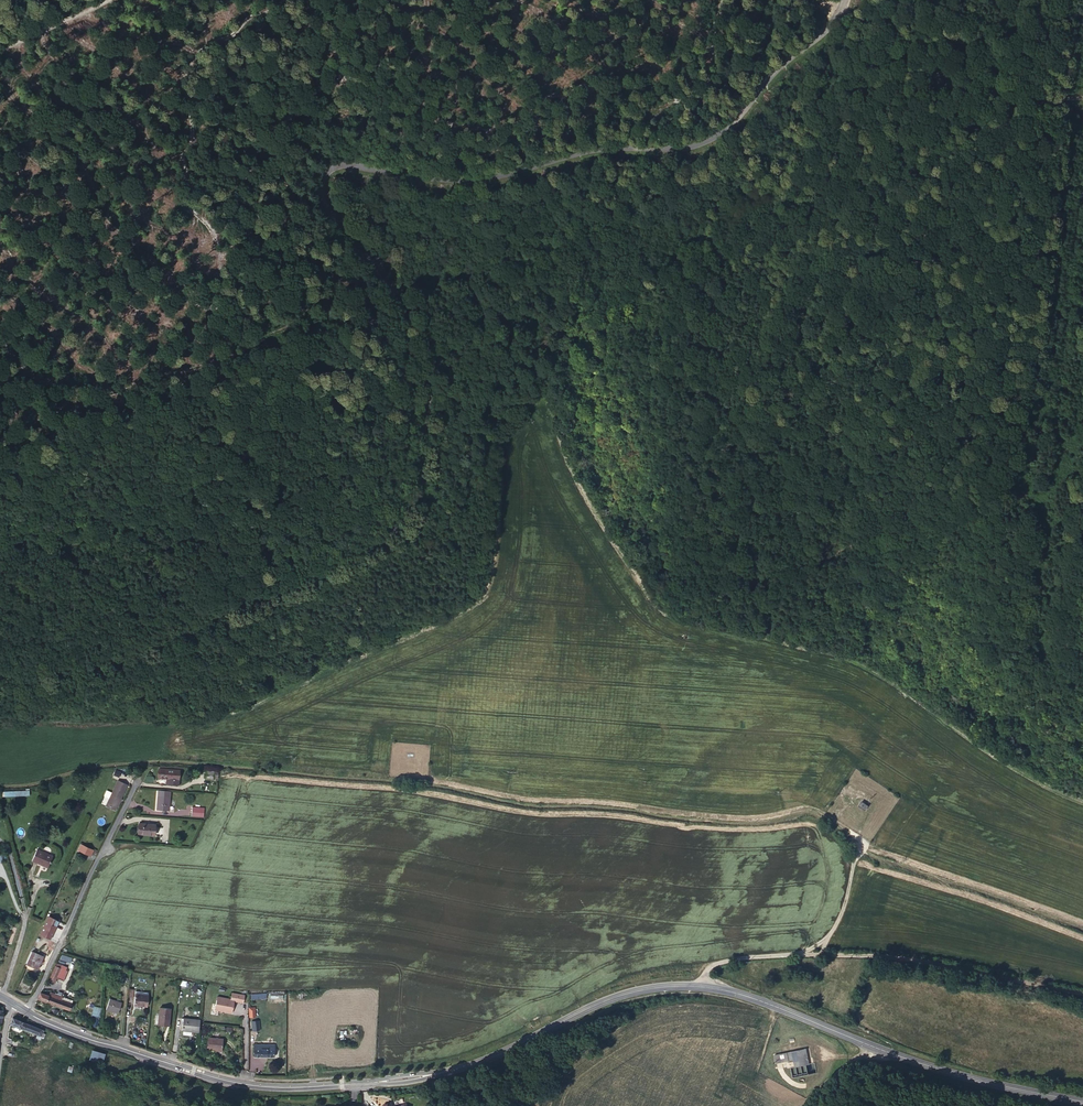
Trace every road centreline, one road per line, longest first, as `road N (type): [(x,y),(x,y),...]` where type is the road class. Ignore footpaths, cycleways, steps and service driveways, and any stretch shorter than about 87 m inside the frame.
road 1 (tertiary): [(847,0),(814,44),(713,140),(621,145),(476,180),(337,163),(325,174),(326,204),(420,329),(429,379),(416,485),(395,526),(336,565),(139,650),(50,680),(0,684)]
road 2 (secondary): [(1082,1101),(933,1068),(757,1000),(700,987),(616,997),(470,1065),(295,1088),(209,1076),(27,1012)]
road 3 (track): [(1082,996),(846,955),(715,963),(700,987)]
road 4 (track): [(831,0),(932,71),(984,92),(1082,96)]
road 5 (residential): [(142,771),(27,1012)]
road 6 (track): [(799,955),(830,934),(842,911),(858,834)]
road 7 (track): [(0,53),(111,0)]

